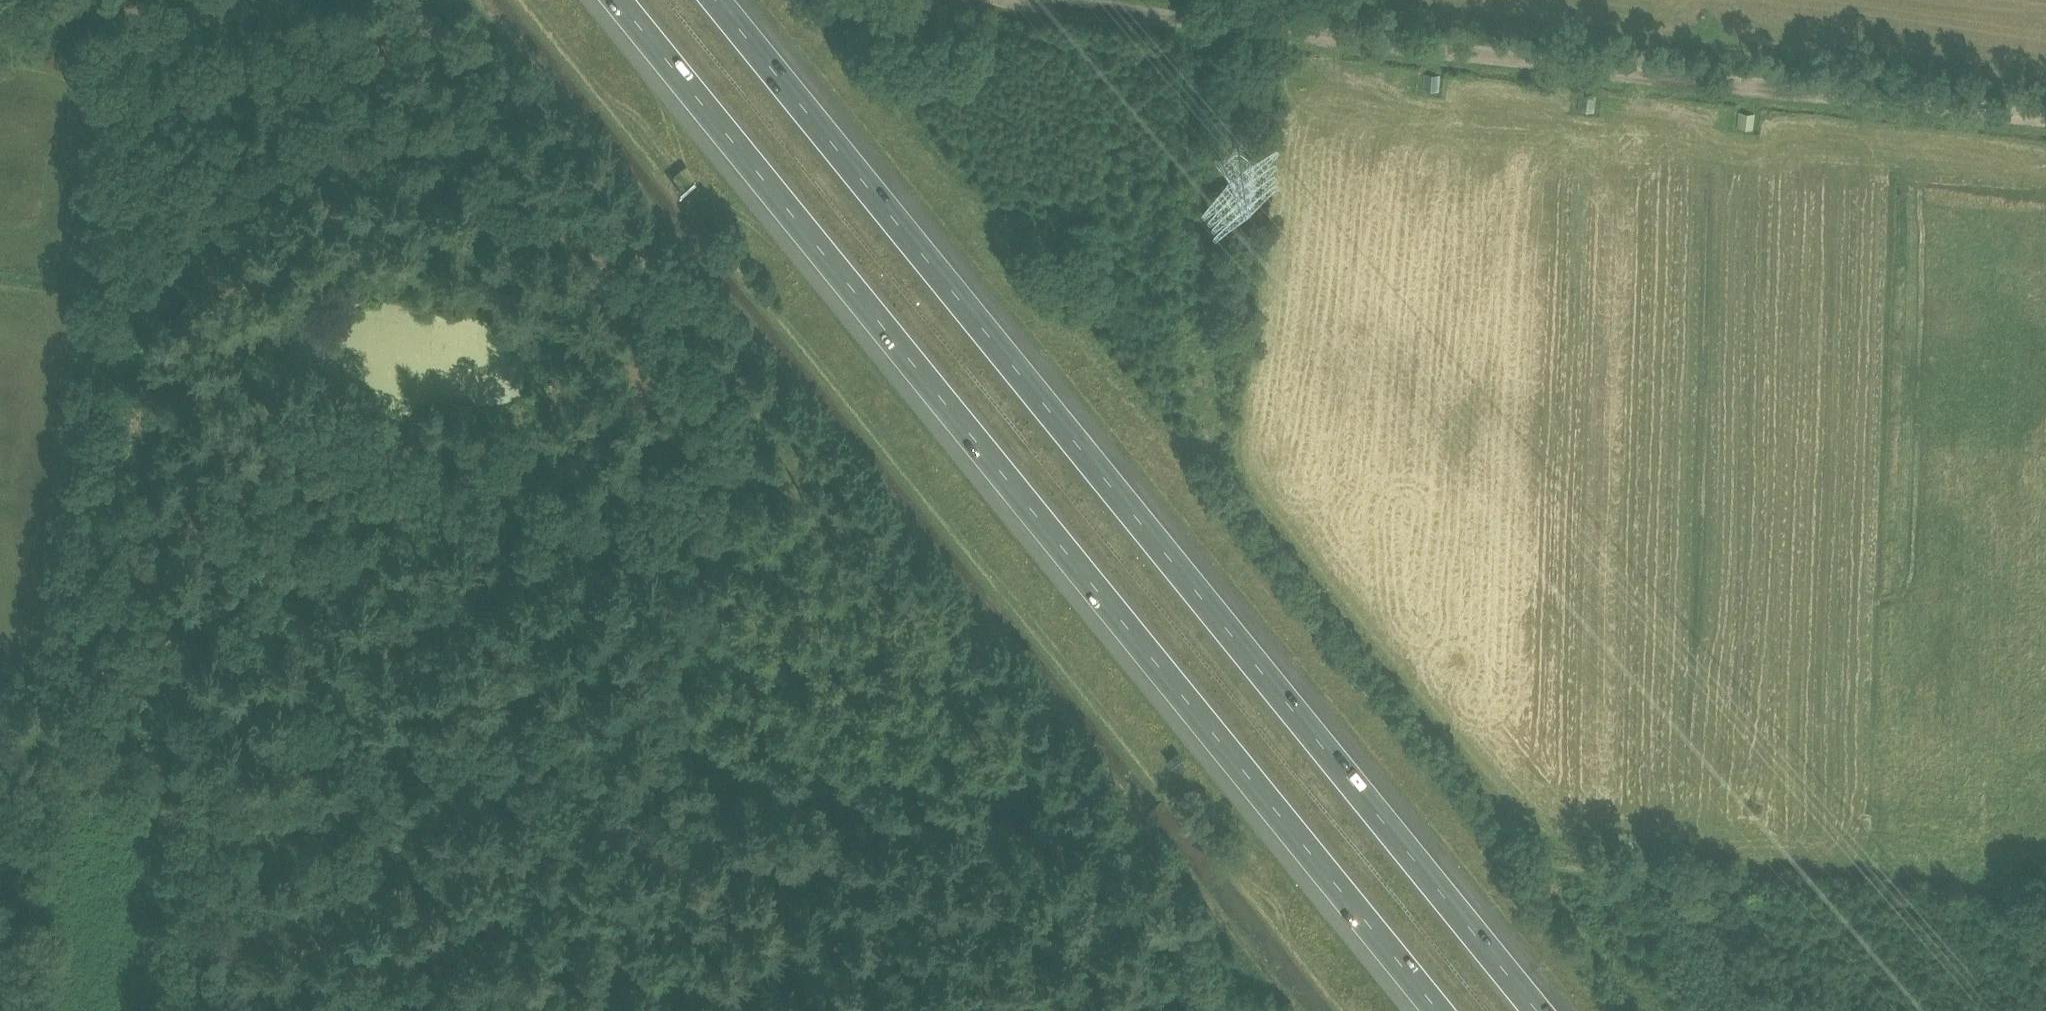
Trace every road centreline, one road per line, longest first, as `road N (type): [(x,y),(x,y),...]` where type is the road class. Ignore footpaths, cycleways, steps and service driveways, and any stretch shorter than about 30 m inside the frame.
road 1 (motorway): [(1536,1010),(715,0)]
road 2 (motorway): [(616,0),(1436,1010)]
road 3 (track): [(1246,24),(2045,117)]
road 4 (track): [(1021,0),(1246,24)]
road 5 (track): [(1174,1010),(1173,858)]

